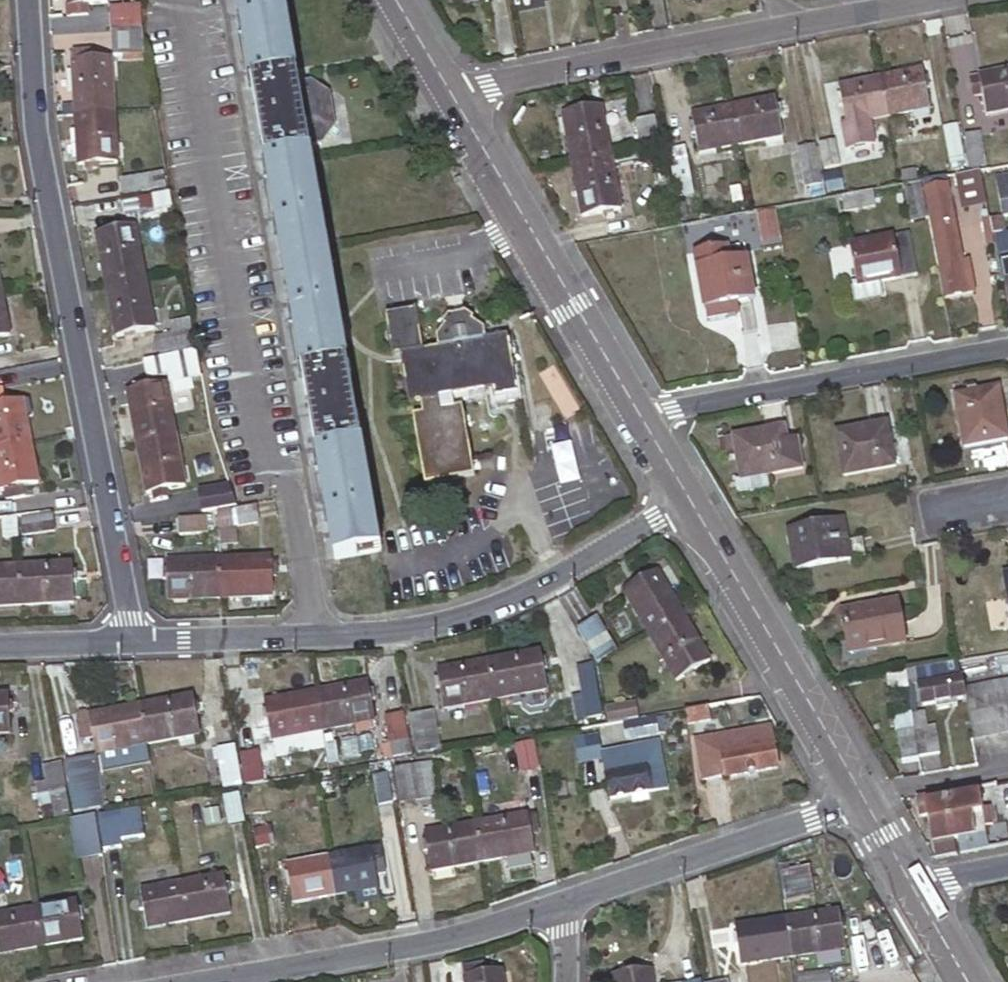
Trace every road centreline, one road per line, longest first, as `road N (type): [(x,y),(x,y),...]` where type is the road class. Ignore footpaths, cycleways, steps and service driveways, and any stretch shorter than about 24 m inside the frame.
road 1 (residential): [(26,0),(28,65),(133,641)]
road 2 (residential): [(183,0),(185,42),(316,631)]
road 3 (residential): [(451,94),(932,0)]
road 4 (residential): [(316,631),(437,621),(514,599),(690,499)]
road 5 (residential): [(570,896),(420,943),(188,981)]
road 6 (residential): [(639,414),(1007,350)]
road 7 (secondary): [(639,414),(451,94)]
road 8 (secondary): [(862,800),(690,499)]
road 9 (residential): [(862,800),(570,896)]
road 10 (residential): [(133,641),(316,631)]
road 11 (residential): [(0,644),(133,641)]

